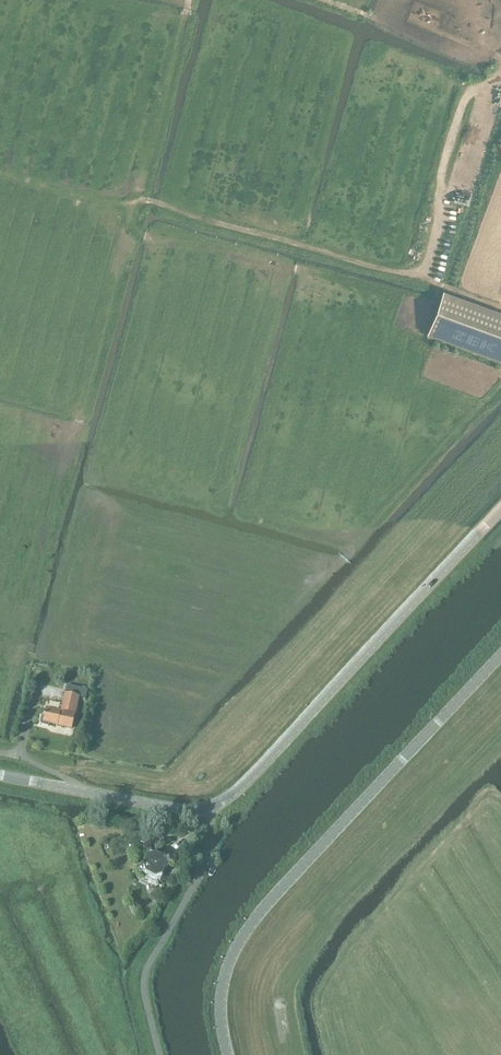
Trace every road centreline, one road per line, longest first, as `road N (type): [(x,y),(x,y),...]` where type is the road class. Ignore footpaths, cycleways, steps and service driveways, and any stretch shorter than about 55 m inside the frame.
road 1 (track): [(500,79),(467,97),(458,113),(437,195),(442,213),(418,270),(401,273),(152,201),(128,208),(0,174)]
road 2 (track): [(128,208),(129,244),(0,704)]
road 3 (unclassified): [(227,1054),(218,1005),(224,971),(260,916),(500,655)]
road 4 (unclassified): [(209,808),(237,791),(500,514)]
road 5 (unclassified): [(209,808),(0,777)]
road 6 (track): [(500,61),(322,0)]

